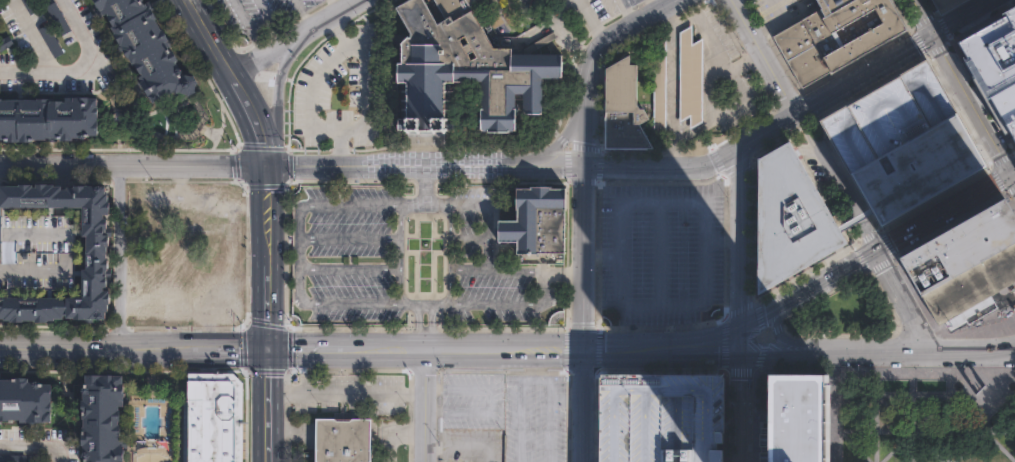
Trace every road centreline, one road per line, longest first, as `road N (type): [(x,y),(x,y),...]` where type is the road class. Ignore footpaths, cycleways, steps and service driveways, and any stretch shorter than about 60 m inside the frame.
road 1 (secondary): [(652,348),(267,348)]
road 2 (secondary): [(652,348),(917,351),(1014,342)]
road 3 (secondary): [(1011,171),(738,325)]
road 4 (secondary): [(265,165),(0,165)]
road 5 (secondary): [(524,166),(265,165)]
road 6 (secondary): [(738,148),(930,33)]
road 7 (residential): [(116,165),(119,348)]
road 8 (tertiary): [(585,166),(585,349)]
road 9 (tertiary): [(738,325),(738,148)]
road 10 (residential): [(930,33),(1011,171)]
road 11 (residential): [(874,249),(797,109)]
road 12 (secondary): [(267,348),(119,348)]
road 13 (primary): [(265,165),(282,64),(298,34)]
road 14 (residential): [(735,0),(797,109)]

